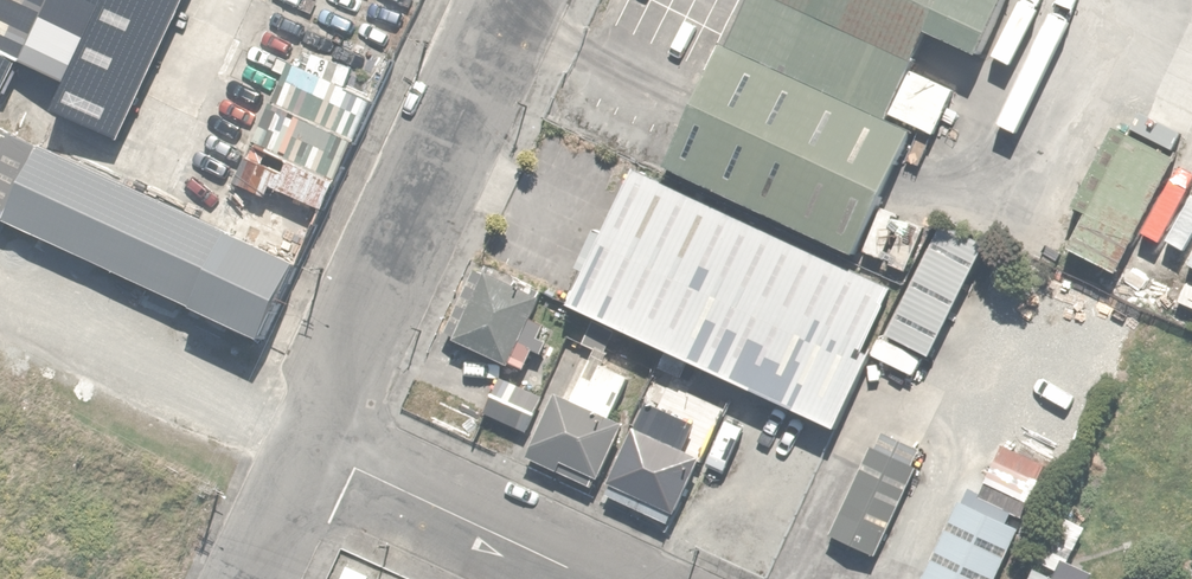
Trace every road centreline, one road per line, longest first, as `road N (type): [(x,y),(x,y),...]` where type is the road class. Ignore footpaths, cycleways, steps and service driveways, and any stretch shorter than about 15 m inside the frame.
road 1 (unclassified): [(314,445),(517,0)]
road 2 (unclassified): [(314,445),(599,578)]
road 3 (unclassified): [(252,578),(314,445)]

